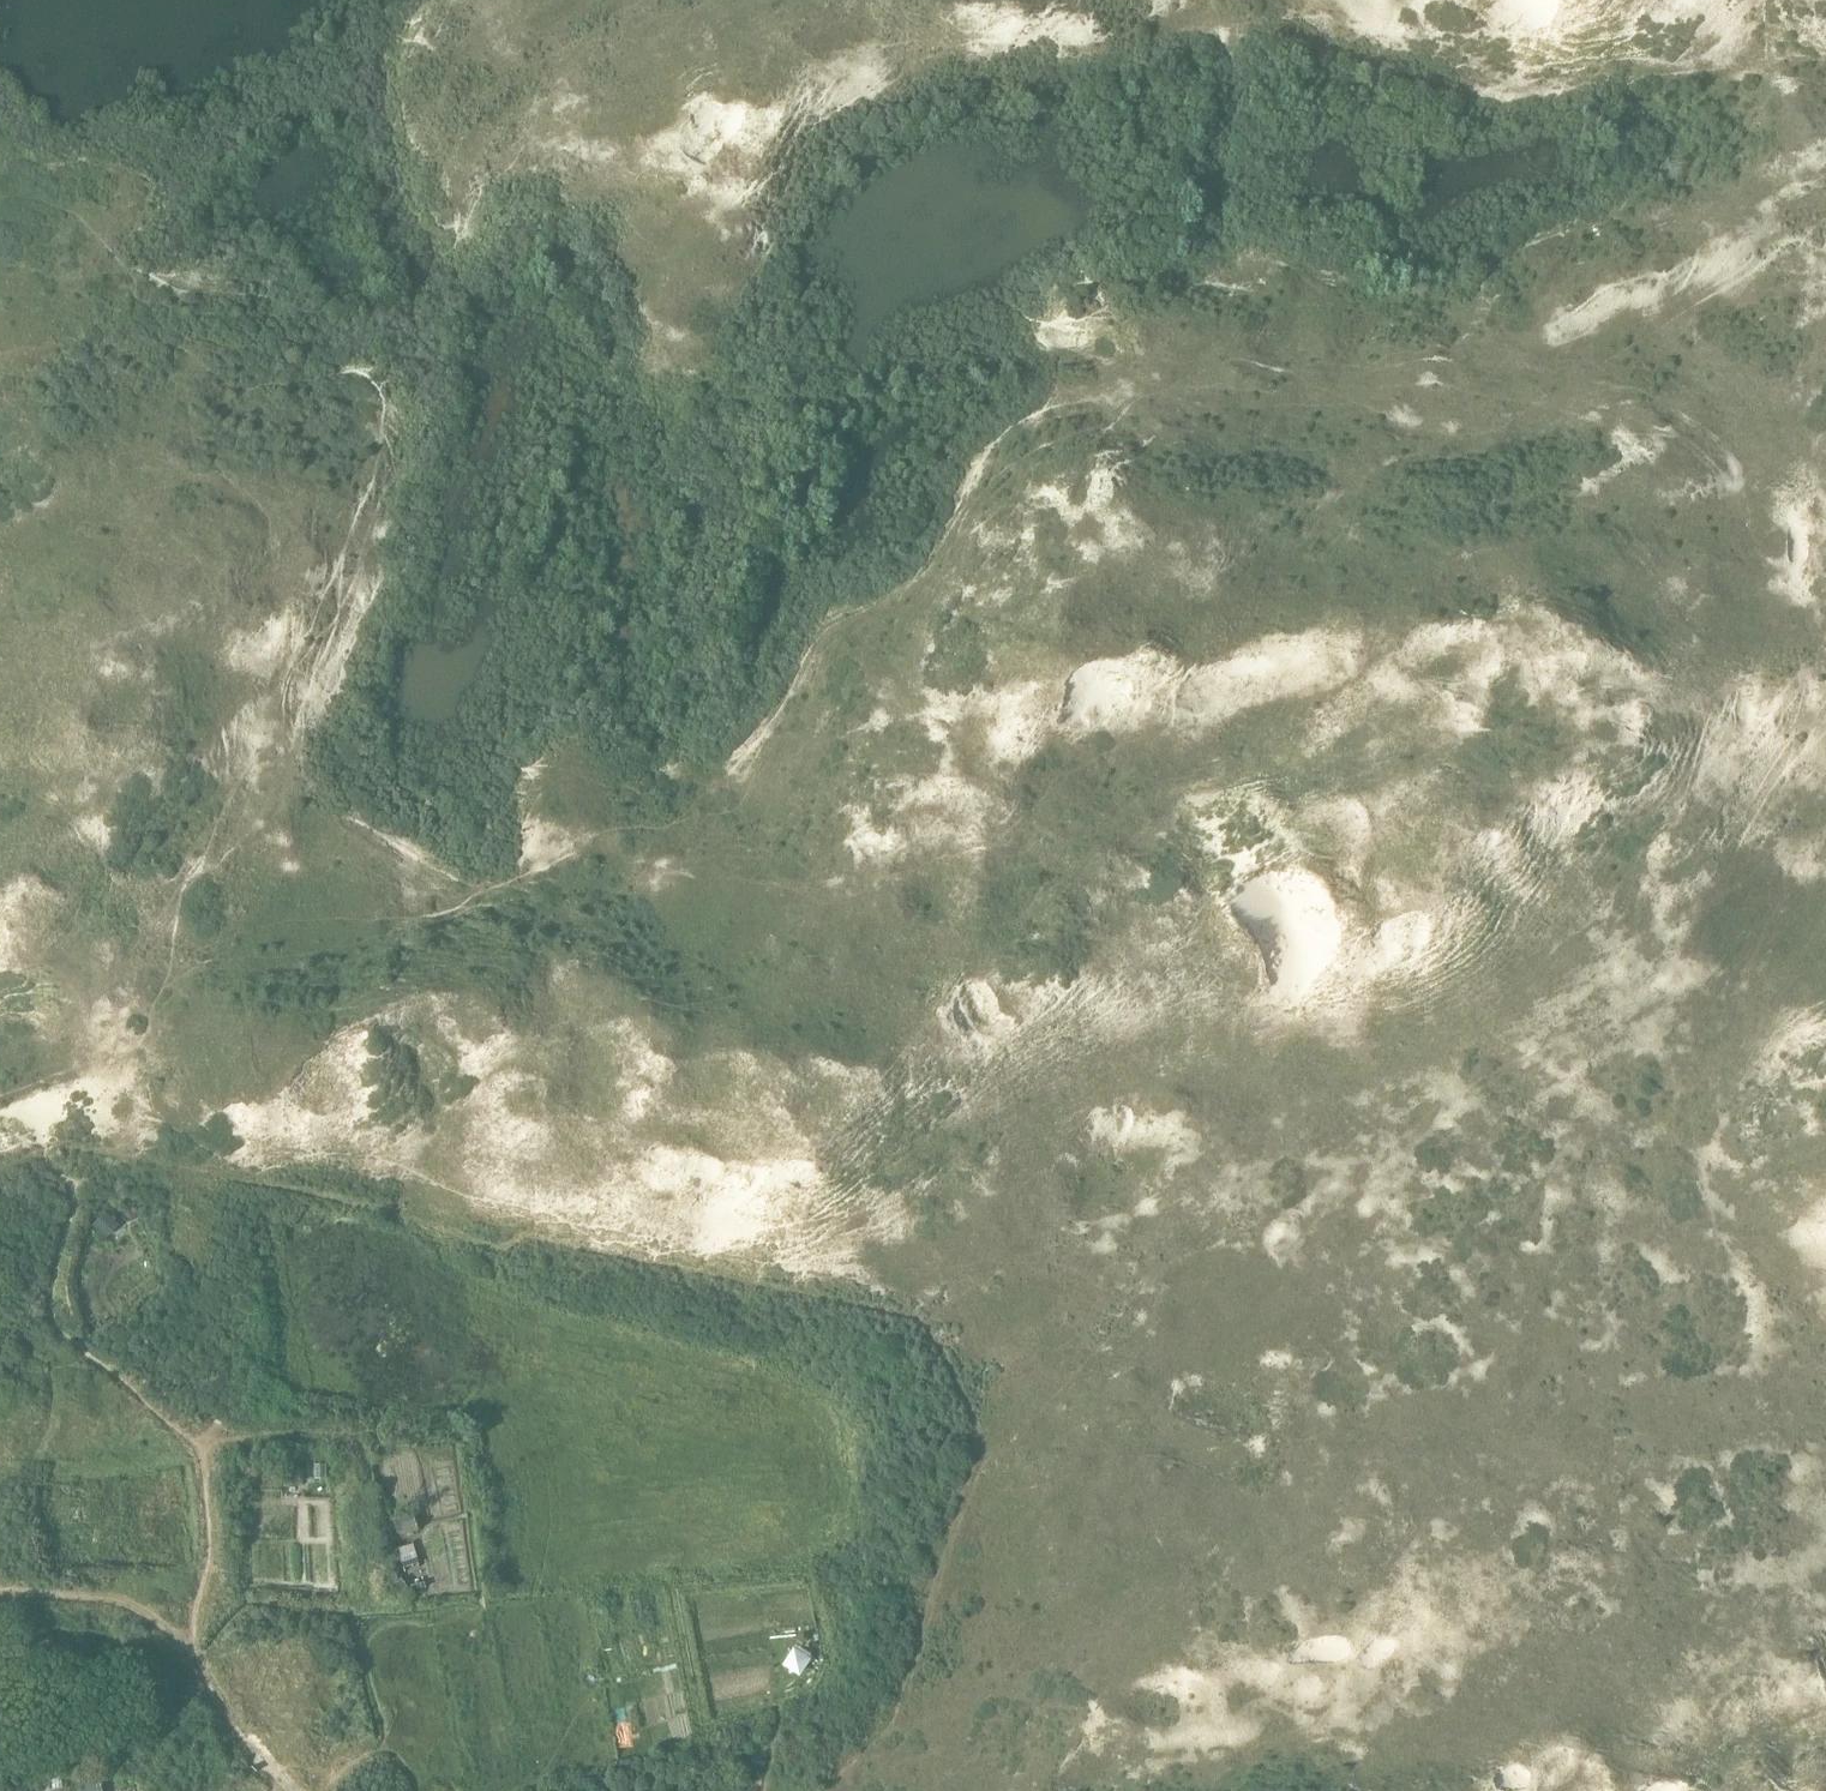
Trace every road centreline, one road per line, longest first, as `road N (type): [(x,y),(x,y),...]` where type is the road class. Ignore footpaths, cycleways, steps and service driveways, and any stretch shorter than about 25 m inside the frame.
road 1 (track): [(193,1653),(289,1790)]

